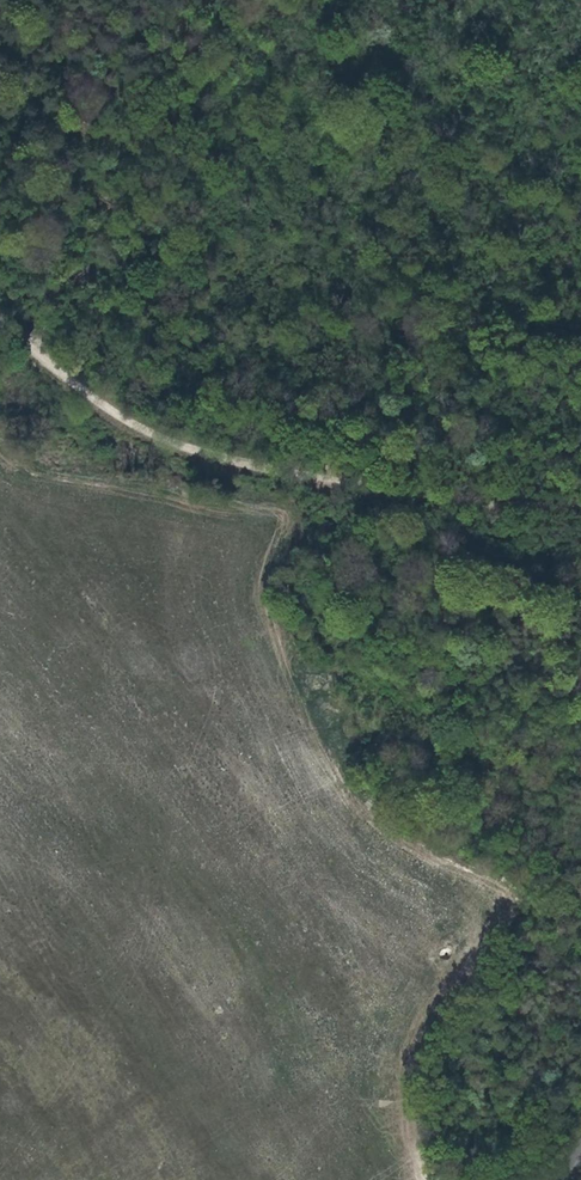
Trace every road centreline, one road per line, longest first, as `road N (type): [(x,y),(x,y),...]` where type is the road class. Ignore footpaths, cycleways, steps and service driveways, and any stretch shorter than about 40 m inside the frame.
road 1 (track): [(0,327),(124,419),(212,457),(492,507),(580,501)]

